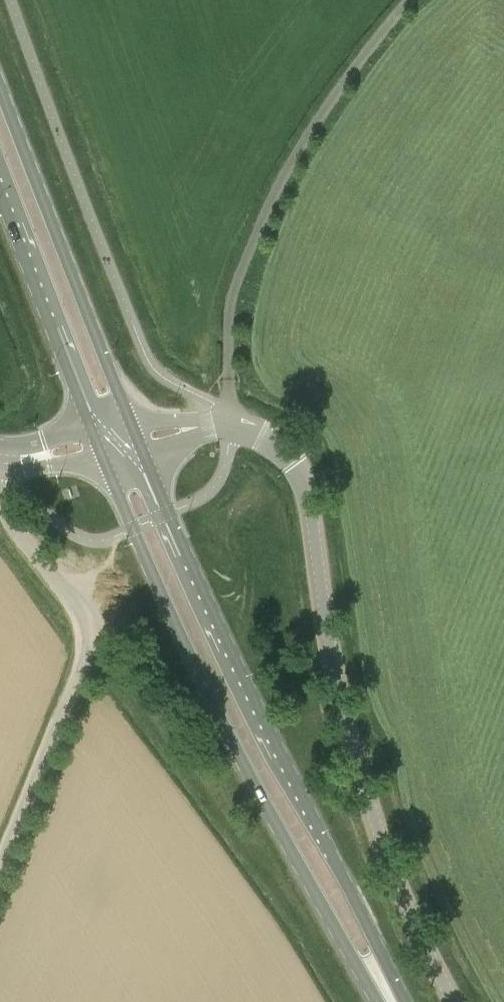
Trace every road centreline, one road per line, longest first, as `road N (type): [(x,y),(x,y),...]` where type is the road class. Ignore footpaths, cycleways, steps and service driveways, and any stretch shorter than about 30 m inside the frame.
road 1 (unclassified): [(460,1001),(349,747),(301,467),(256,434),(227,424)]
road 2 (primary): [(394,1001),(191,619),(117,438)]
road 3 (unclassified): [(417,0),(331,103),(251,243),(230,309),(227,424)]
road 4 (unclassified): [(0,873),(87,651),(75,602),(0,502)]
road 5 (primary): [(117,438),(0,140)]

